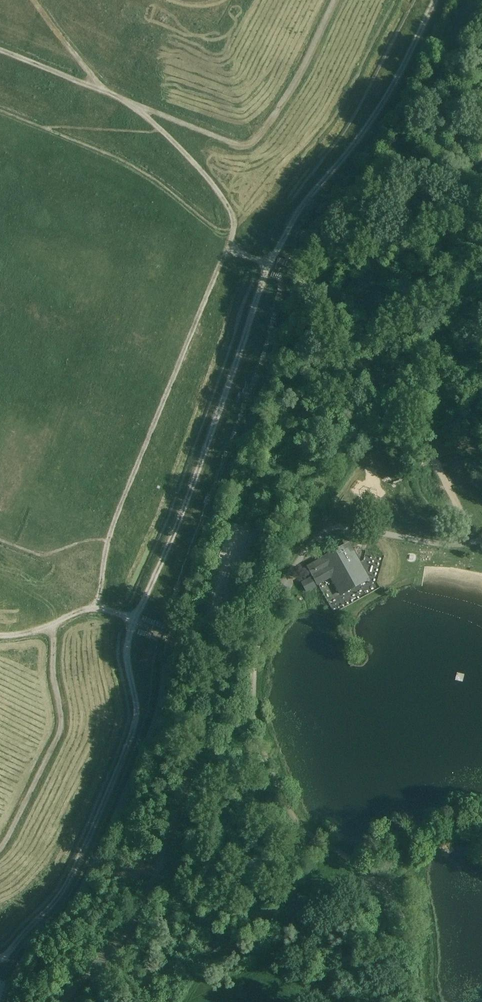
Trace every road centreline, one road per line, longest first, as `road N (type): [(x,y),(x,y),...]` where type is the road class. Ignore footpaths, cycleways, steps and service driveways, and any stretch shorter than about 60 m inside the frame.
road 1 (track): [(37,0),(109,94),(201,170),(234,229),(232,251),(220,263),(106,542),(98,608)]
road 2 (unclassified): [(0,1001),(31,945),(79,892),(161,703),(165,658),(210,618),(217,601)]
road 3 (track): [(334,0),(296,80),(246,145),(0,50)]
road 4 (track): [(0,848),(60,733),(54,629),(82,610),(135,614)]
road 5 (track): [(270,262),(232,251),(152,177),(0,112)]

